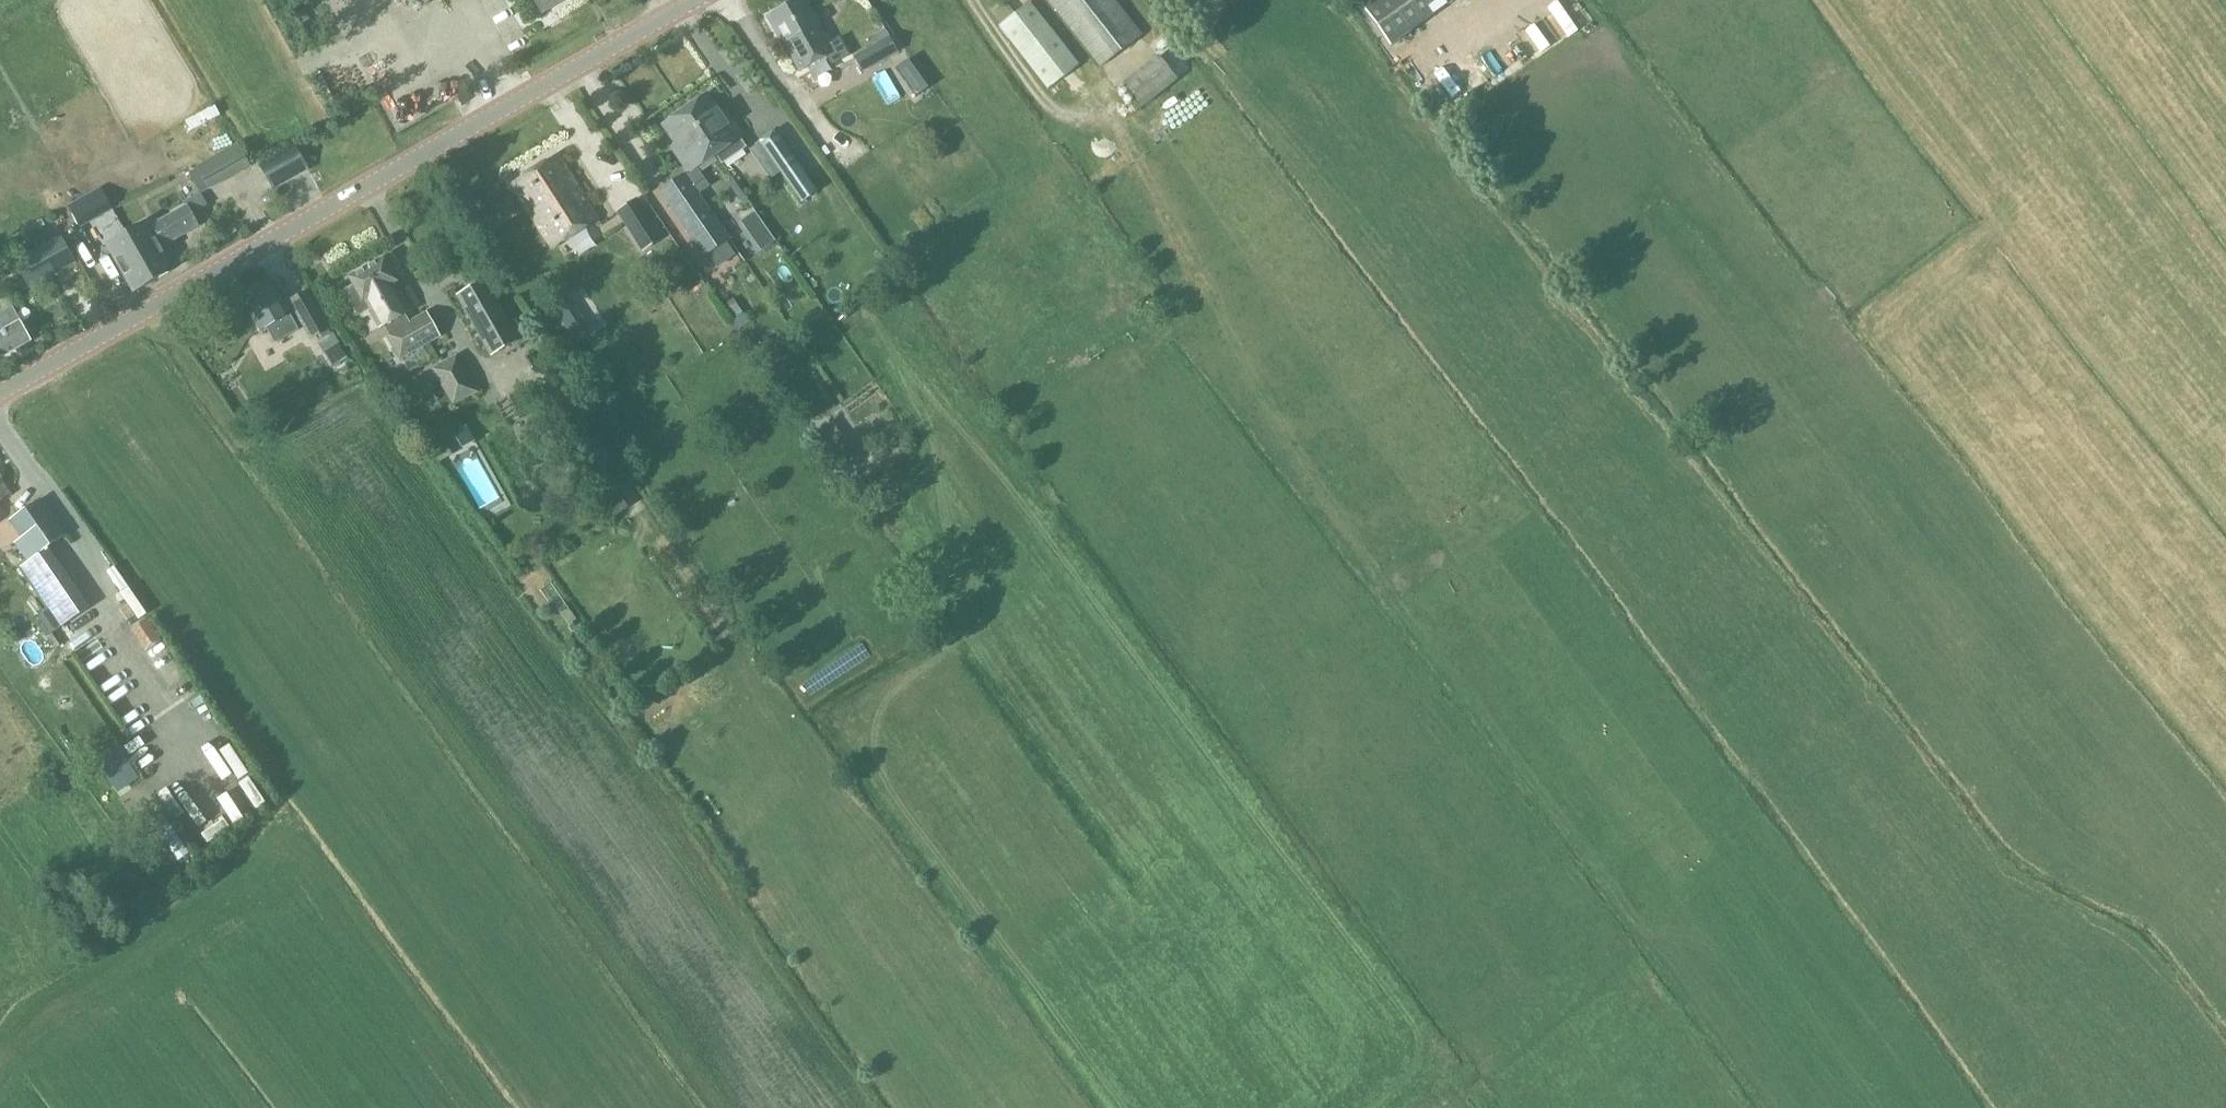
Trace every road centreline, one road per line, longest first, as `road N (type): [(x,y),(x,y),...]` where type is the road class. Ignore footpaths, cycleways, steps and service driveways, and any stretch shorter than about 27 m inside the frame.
road 1 (tertiary): [(0,395),(694,0)]

